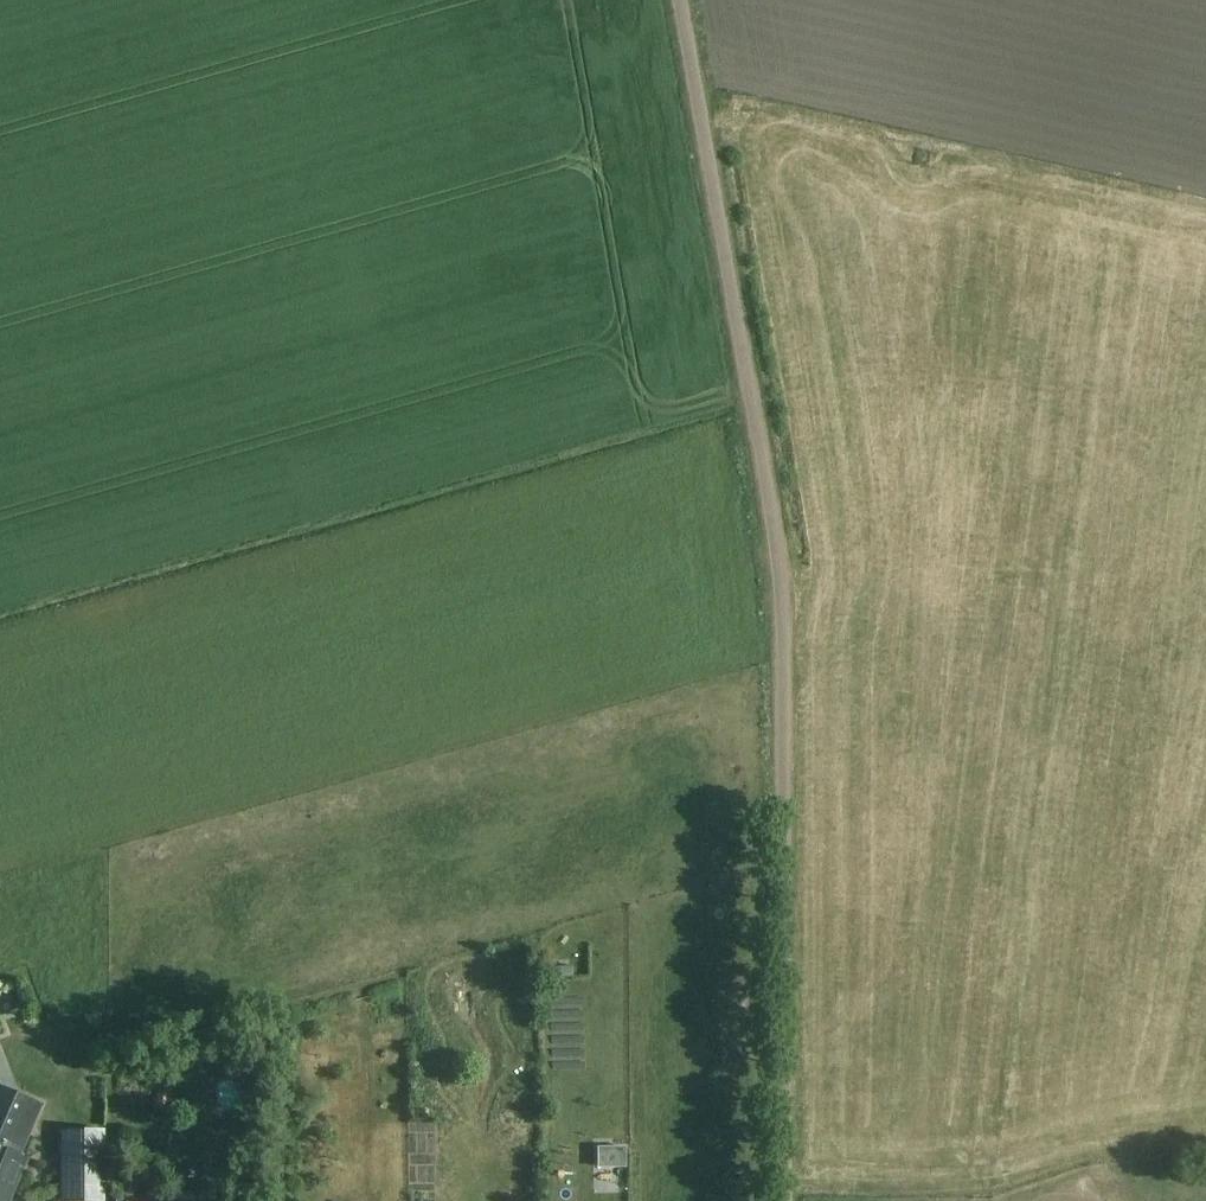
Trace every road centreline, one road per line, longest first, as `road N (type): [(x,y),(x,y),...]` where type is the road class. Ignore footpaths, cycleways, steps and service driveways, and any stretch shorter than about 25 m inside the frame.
road 1 (unclassified): [(786,1200),(784,590),(681,0)]

